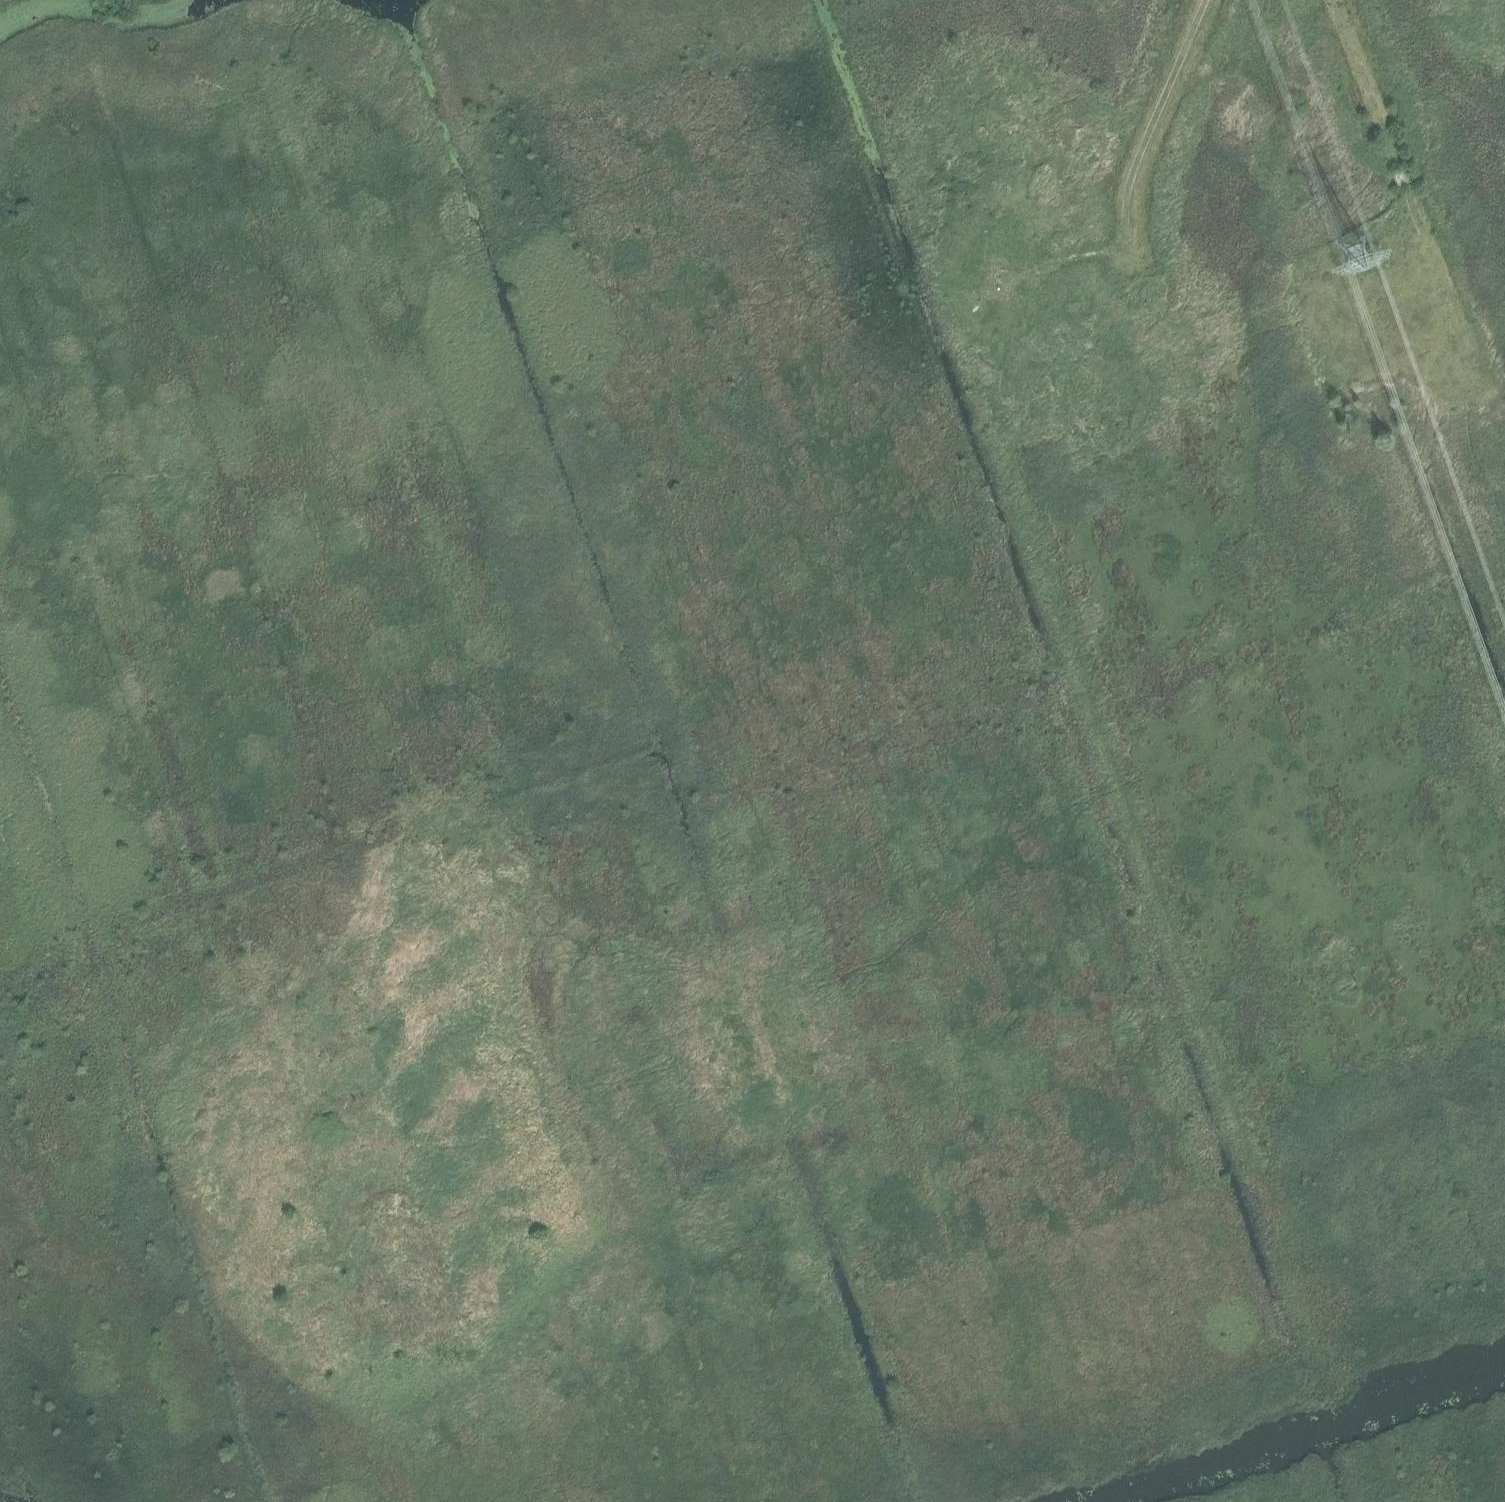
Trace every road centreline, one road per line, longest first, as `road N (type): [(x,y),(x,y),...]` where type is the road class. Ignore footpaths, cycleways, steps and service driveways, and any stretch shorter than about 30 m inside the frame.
road 1 (track): [(1333,0),(1445,292)]
road 2 (track): [(1069,259),(1101,250),(1122,231),(1135,164),(1204,0)]

